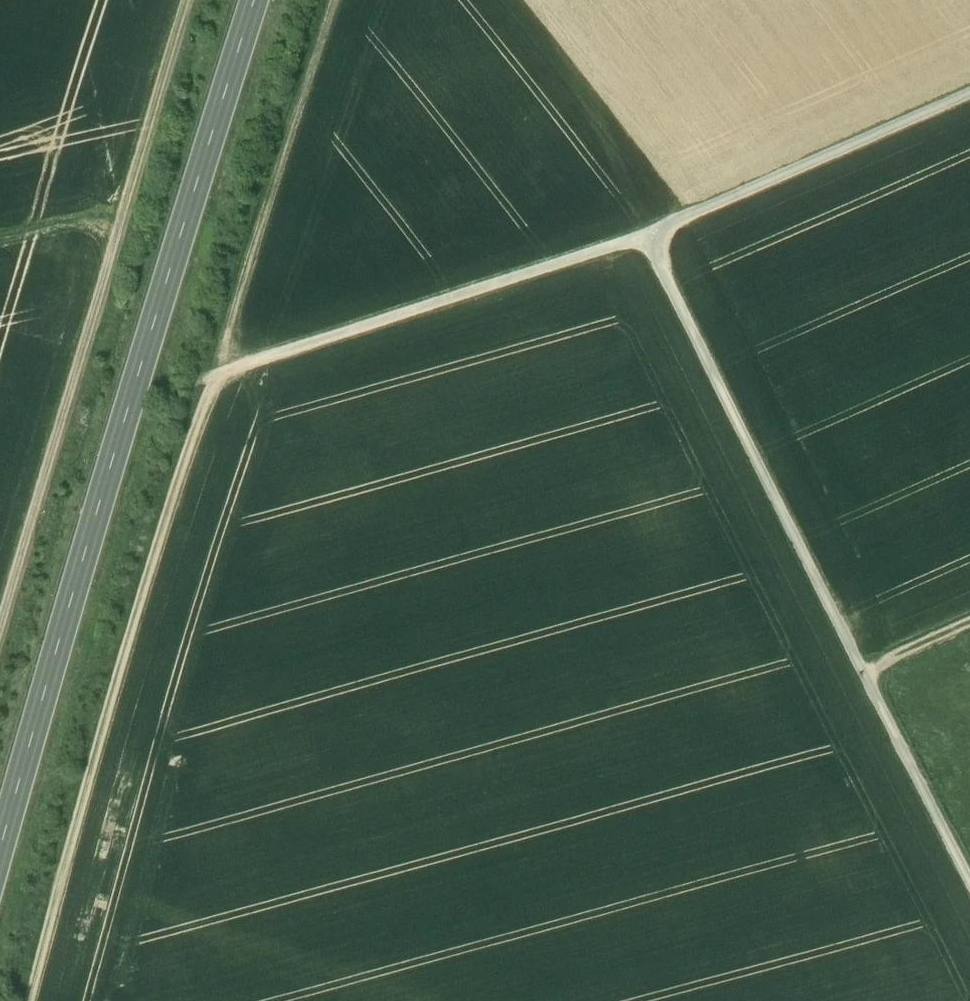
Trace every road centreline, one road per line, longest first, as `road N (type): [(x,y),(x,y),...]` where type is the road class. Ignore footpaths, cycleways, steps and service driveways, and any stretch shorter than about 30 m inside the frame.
road 1 (track): [(42,955),(148,584),(339,0)]
road 2 (primary): [(257,0),(0,859)]
road 3 (track): [(969,91),(651,235),(216,379)]
road 4 (track): [(969,881),(671,295),(651,235)]
road 5 (track): [(0,626),(185,0)]
road 6 (track): [(118,216),(0,242)]

